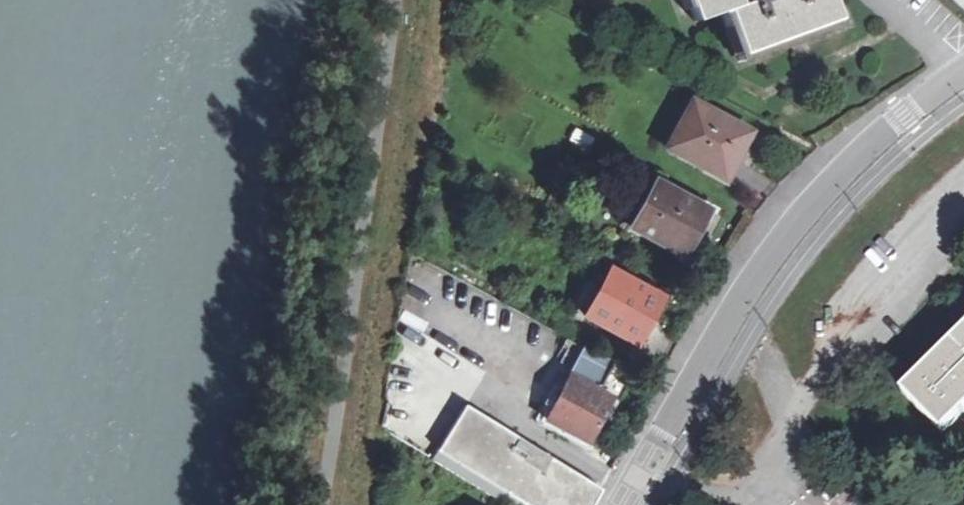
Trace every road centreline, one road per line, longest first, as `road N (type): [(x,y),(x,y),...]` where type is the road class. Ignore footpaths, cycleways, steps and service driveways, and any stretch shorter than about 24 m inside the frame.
road 1 (tertiary): [(626,504),(736,304),(810,201),(903,111),(963,71)]

